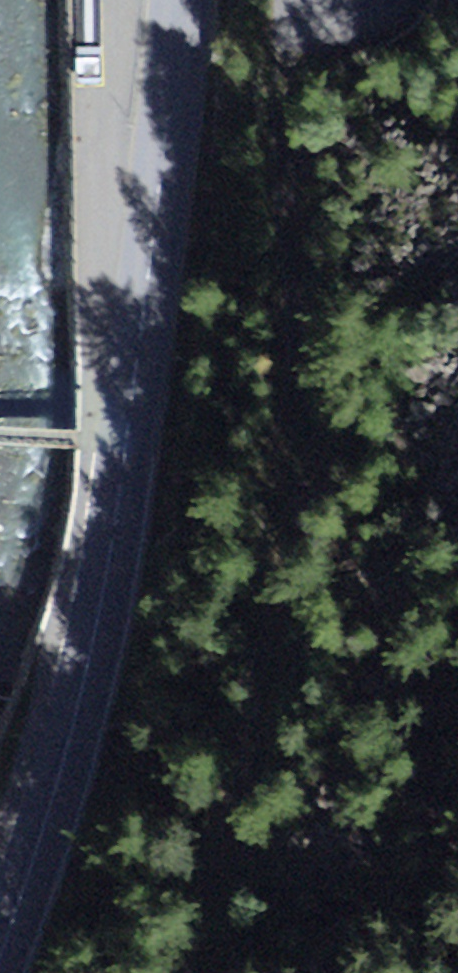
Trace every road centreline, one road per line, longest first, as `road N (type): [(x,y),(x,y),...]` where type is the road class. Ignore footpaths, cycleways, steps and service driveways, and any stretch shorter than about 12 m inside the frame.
road 1 (track): [(201,972),(288,636),(283,501),(322,369),(296,183),(301,0)]
road 2 (secondary): [(182,0),(155,328),(113,614),(62,853),(19,972)]

